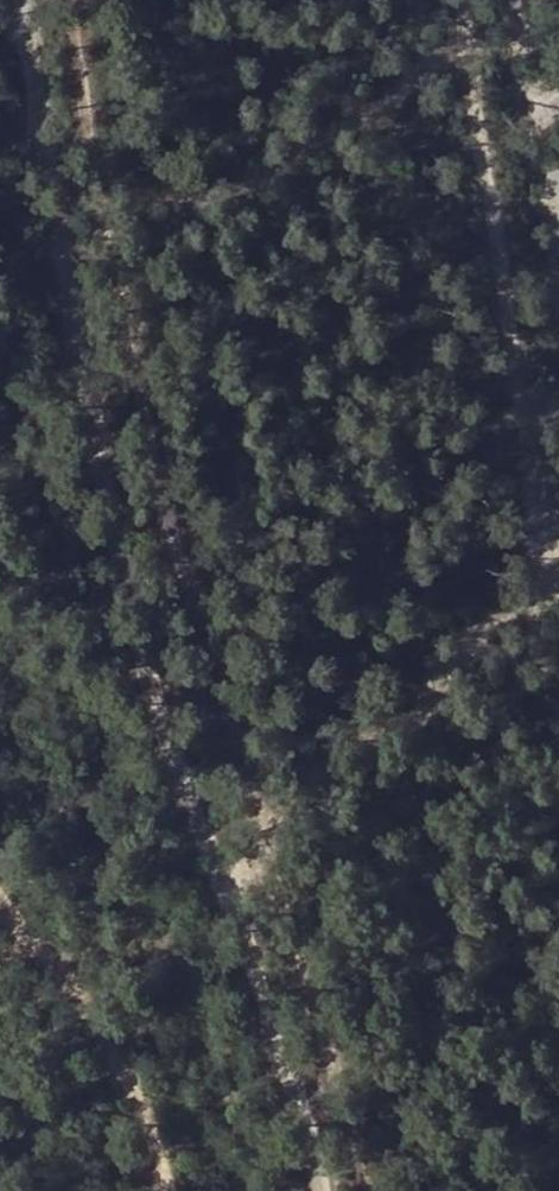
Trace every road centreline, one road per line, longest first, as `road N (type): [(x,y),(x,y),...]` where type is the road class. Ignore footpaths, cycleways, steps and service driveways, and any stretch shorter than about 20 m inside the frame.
road 1 (track): [(64,0),(93,204),(155,470),(379,1190)]
road 2 (track): [(9,0),(199,811),(305,1129),(315,1190)]
road 3 (track): [(558,539),(518,425),(461,0)]
road 4 (track): [(93,204),(229,185),(380,117),(428,67),(468,55)]
road 5 (track): [(339,1078),(377,1052),(387,973),(404,946),(463,908),(539,806),(558,800)]
road 6 (track): [(0,900),(137,1094),(167,1190)]

